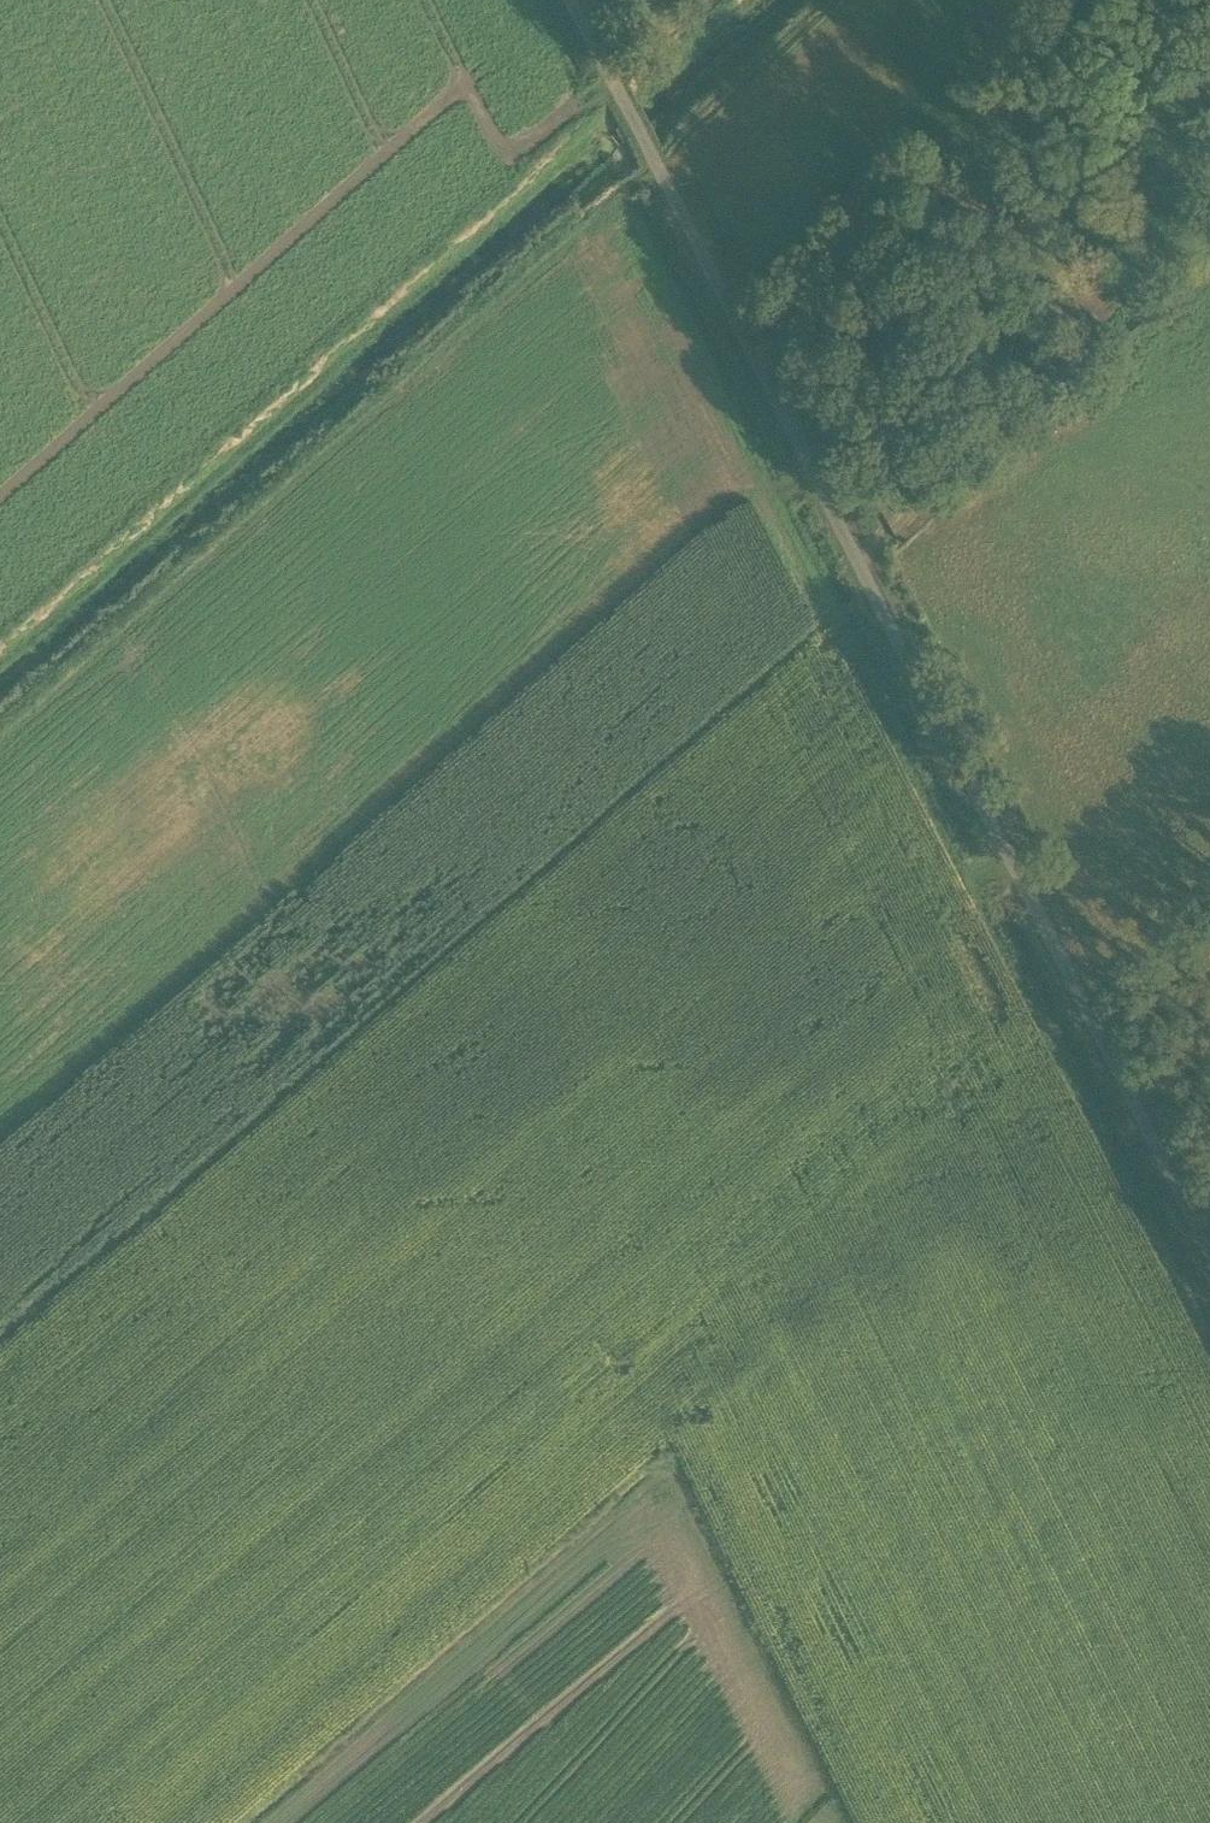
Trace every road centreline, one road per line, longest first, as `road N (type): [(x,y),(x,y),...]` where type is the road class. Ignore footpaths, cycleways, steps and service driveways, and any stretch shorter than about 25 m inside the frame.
road 1 (unclassified): [(1209,1259),(621,100),(558,0)]

